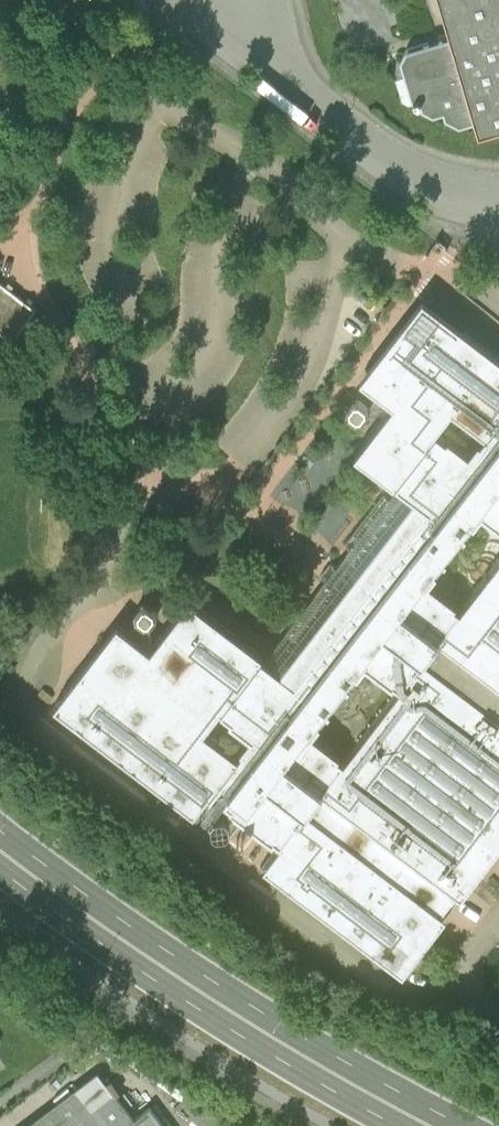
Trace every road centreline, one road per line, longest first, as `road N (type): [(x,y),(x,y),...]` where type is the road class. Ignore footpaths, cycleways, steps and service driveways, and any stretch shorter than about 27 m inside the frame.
road 1 (primary): [(0,848),(177,972),(440,1125)]
road 2 (unclassified): [(498,193),(429,179),(344,124),(259,54),(239,0)]

